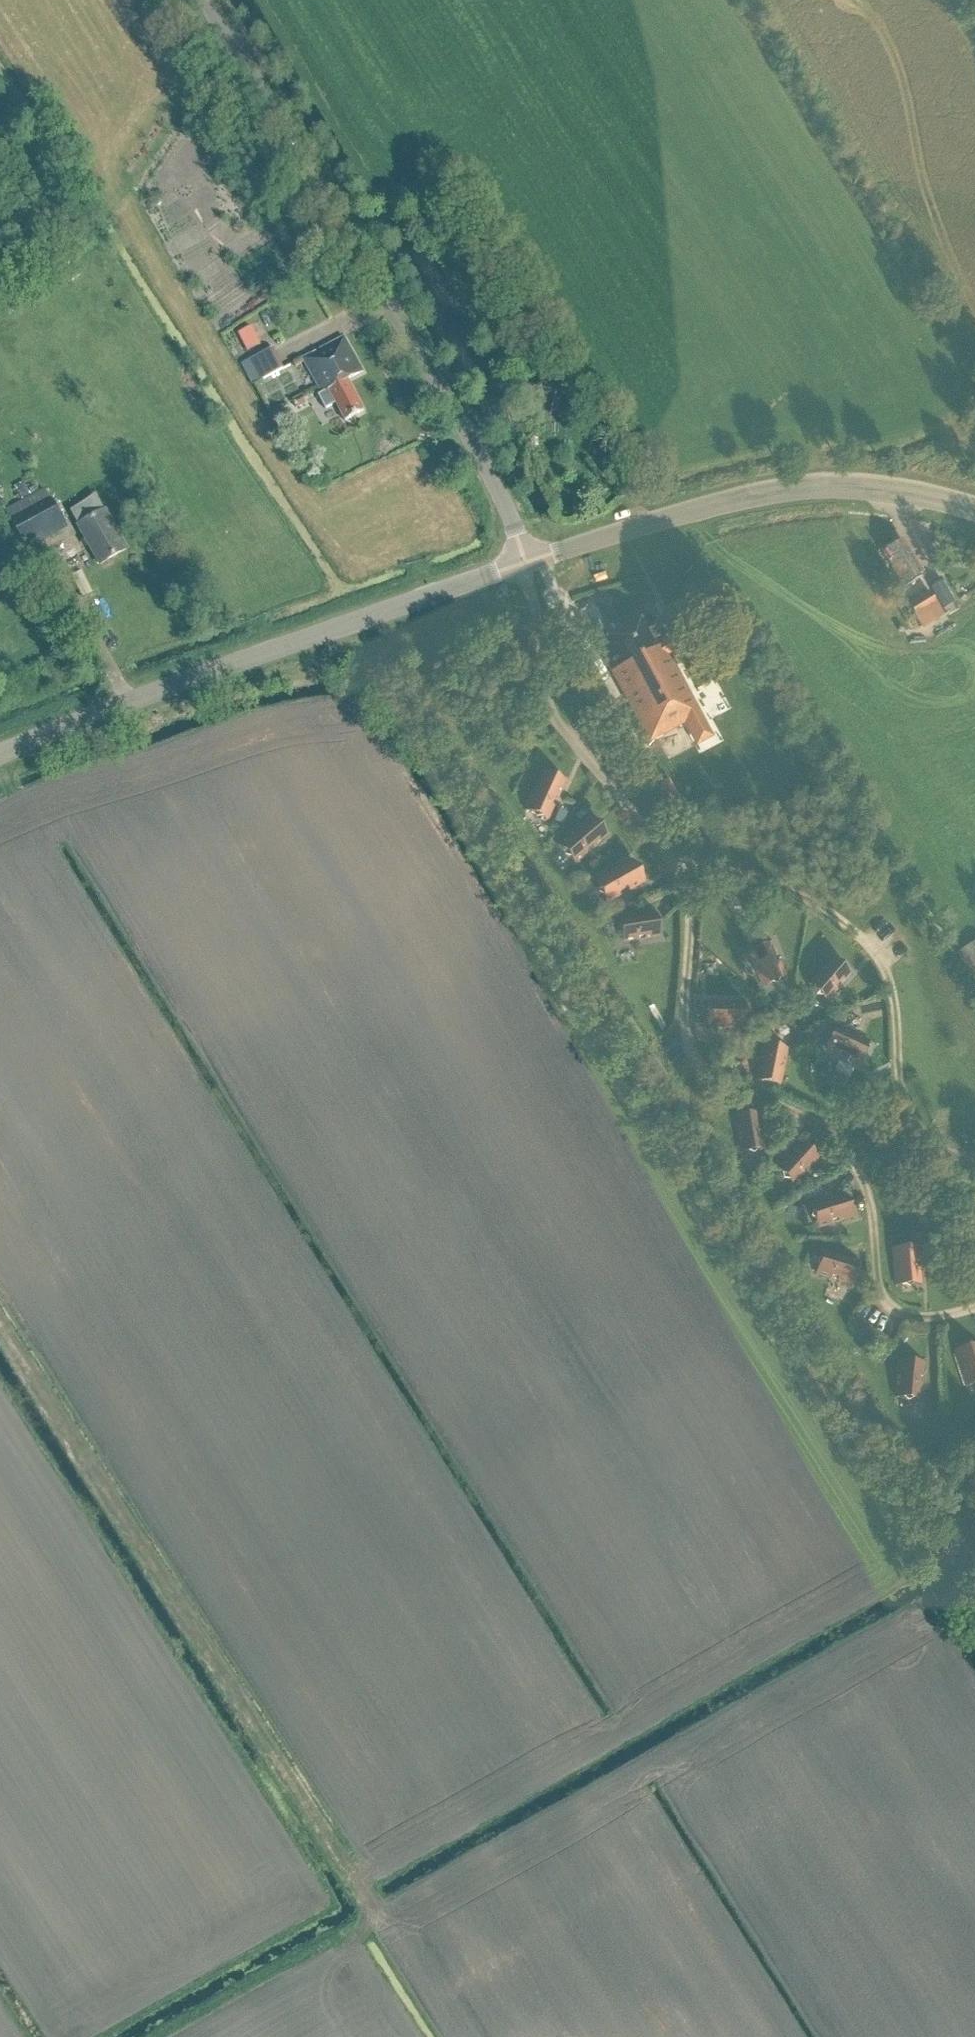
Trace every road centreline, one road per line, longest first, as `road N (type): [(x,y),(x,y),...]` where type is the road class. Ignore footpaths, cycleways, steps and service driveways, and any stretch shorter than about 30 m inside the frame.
road 1 (tertiary): [(525,563),(477,454),(204,0)]
road 2 (track): [(974,1309),(930,1317),(894,1309),(880,1289),(864,1186),(844,1148),(810,1120),(733,1090),(702,1067),(684,1016),(690,908)]
road 3 (tertiary): [(0,754),(525,563)]
road 4 (tertiary): [(974,508),(883,487),(789,488),(525,563)]
road 5 (track): [(724,871),(800,896),(873,949),(890,981),(907,1106),(933,1143),(974,1167)]

